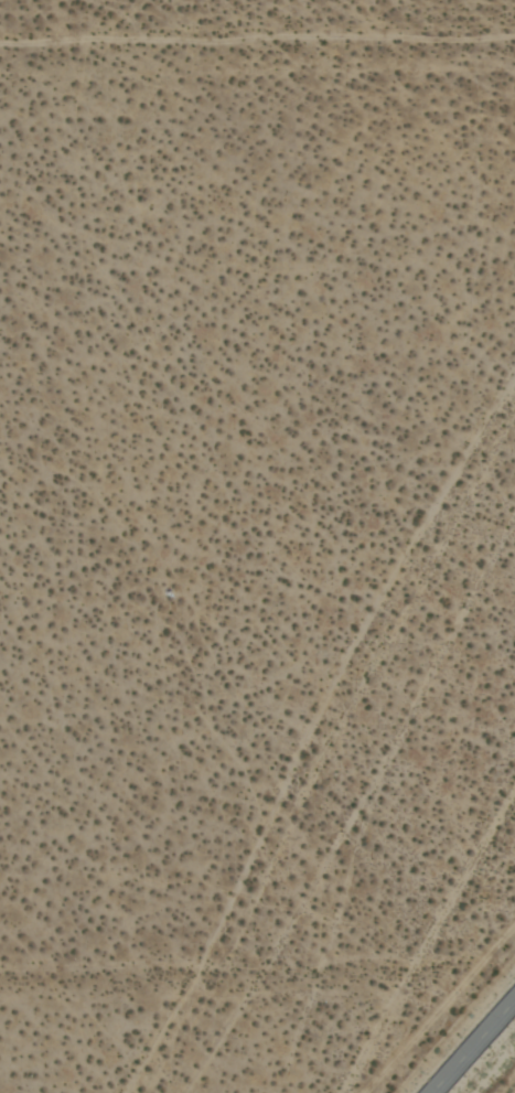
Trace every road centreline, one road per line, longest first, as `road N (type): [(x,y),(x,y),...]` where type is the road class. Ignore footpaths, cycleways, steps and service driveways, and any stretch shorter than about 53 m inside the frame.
road 1 (track): [(0,44),(514,36)]
road 2 (residential): [(514,1003),(435,1092)]

